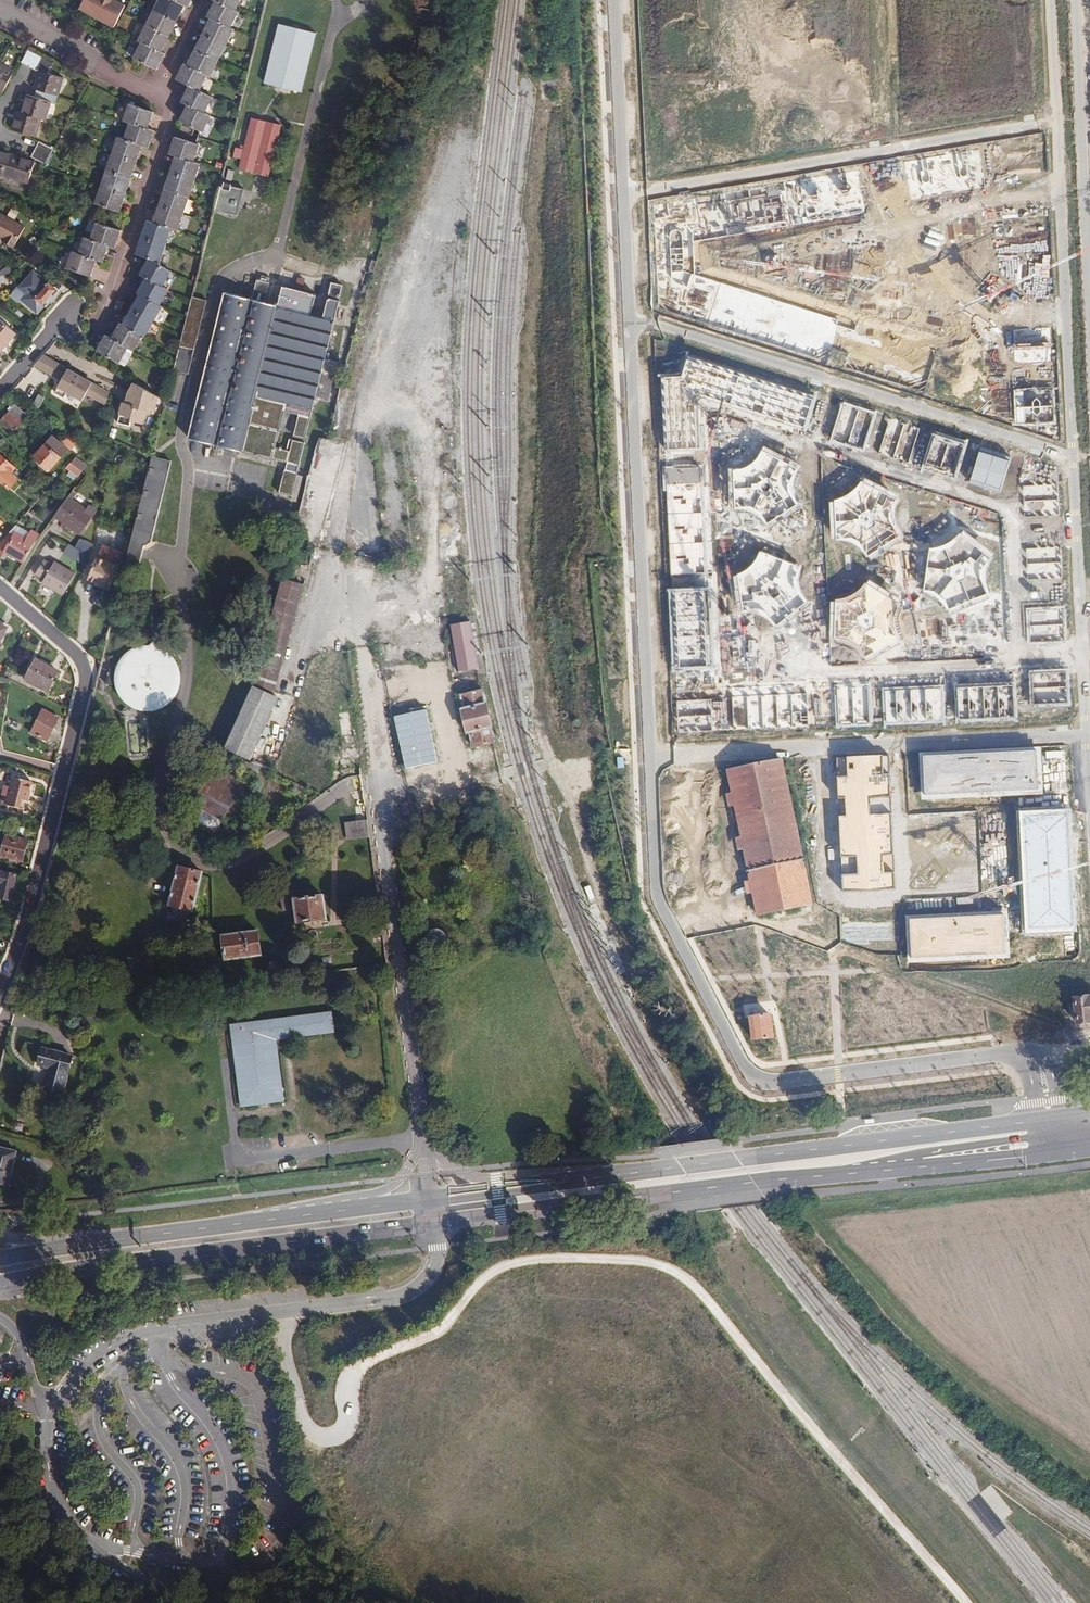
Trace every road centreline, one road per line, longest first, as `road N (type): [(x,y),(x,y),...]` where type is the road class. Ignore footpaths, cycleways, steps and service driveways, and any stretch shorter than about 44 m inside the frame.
road 1 (track): [(966,1602),(681,1273),(552,1261),(491,1273),(440,1329),(368,1358),(352,1387),(346,1428),(316,1442),(305,1427),(284,1311)]
road 2 (unclassified): [(649,759),(657,892),(748,1074),(769,1083),(1021,1055),(1041,1068),(1047,1096)]
road 3 (primary): [(1050,1119),(430,1199)]
road 4 (residential): [(649,759),(1086,736),(1089,794)]
road 5 (residential): [(629,320),(1074,457)]
road 6 (unclassified): [(0,989),(23,936),(86,689),(76,654),(0,587)]
road 7 (unclassified): [(629,320),(649,759)]
road 8 (primary): [(0,1285),(433,1224)]
road 9 (residential): [(100,322),(174,104),(0,15)]
road 10 (primary): [(433,1224),(853,1171)]
road 11 (unclassified): [(190,1602),(126,1572),(77,1532),(56,1496),(41,1404),(113,1346),(157,1329)]
road 12 (unclassified): [(433,1224),(437,1250),(408,1292),(157,1329)]
road 13 (primary): [(430,1199),(106,1241)]
road 14 (unclassified): [(615,0),(629,320)]
road 15 (unclassified): [(1089,255),(1078,0)]
road 16 (unclassified): [(853,1171),(1053,1134)]
road 17 (primary): [(853,1171),(1055,1152)]
road 18 (track): [(983,1519),(1001,1506),(1089,1578)]

